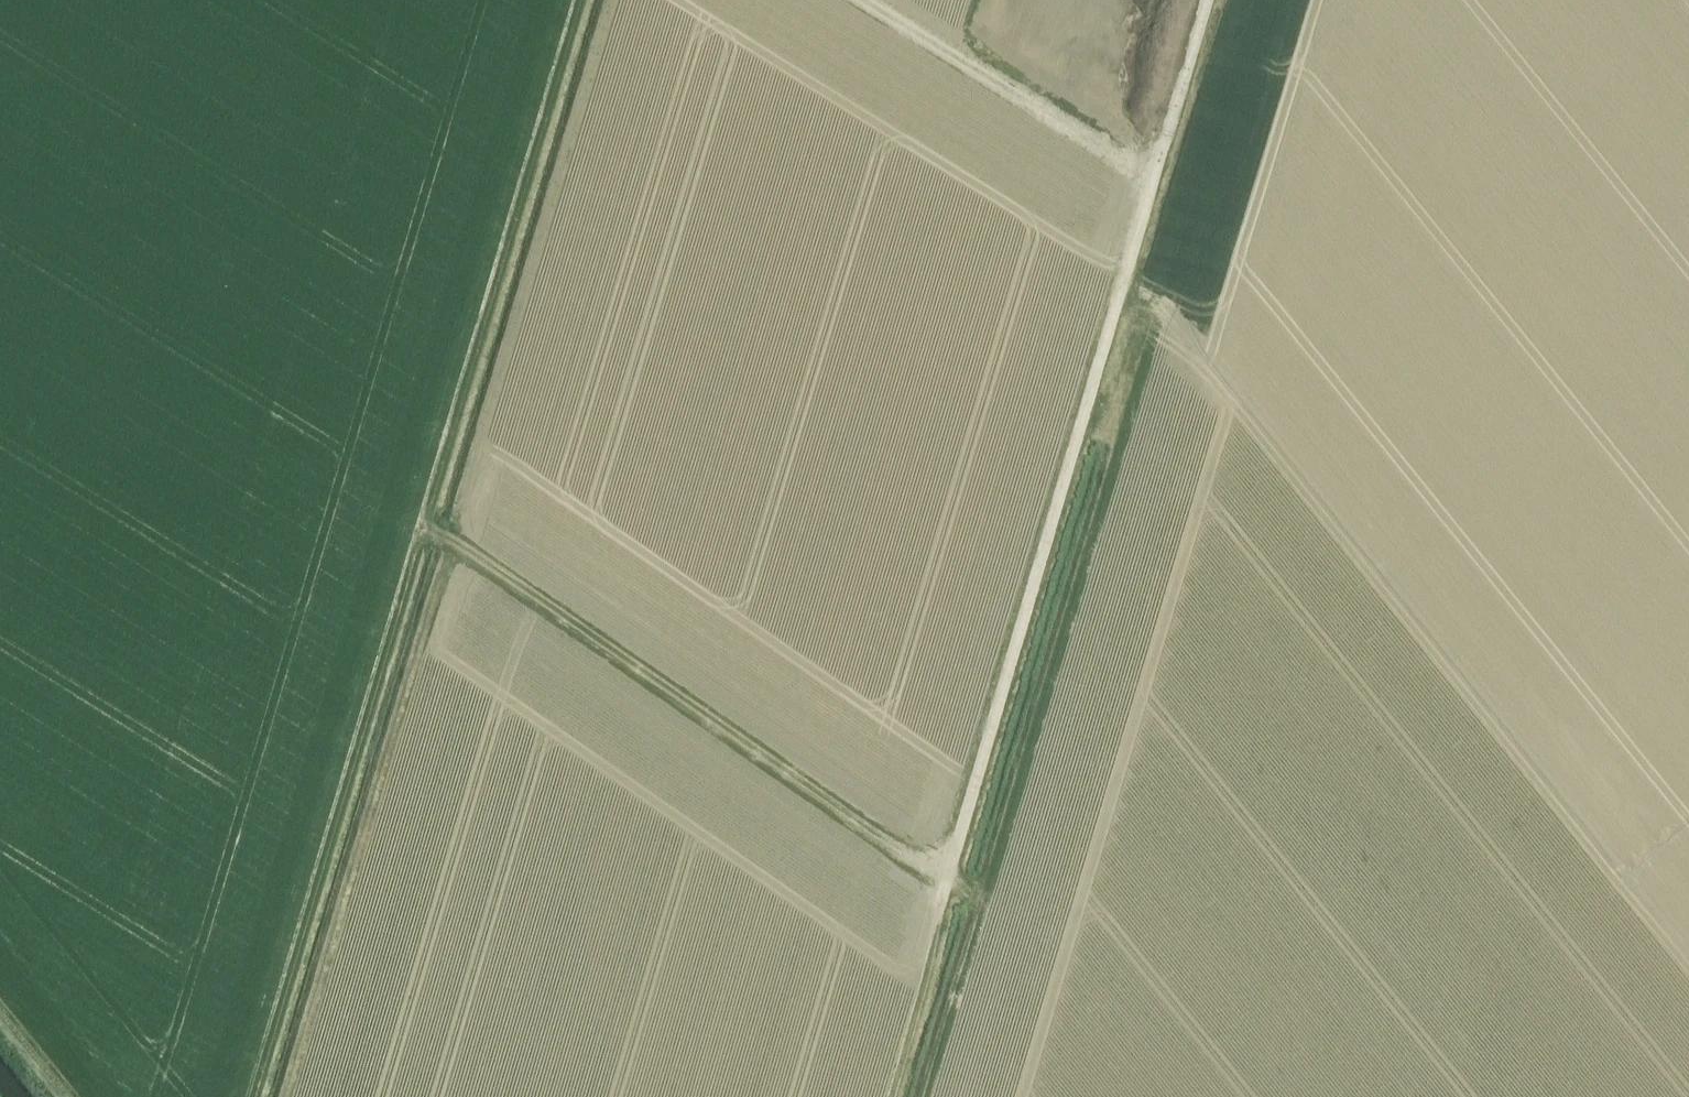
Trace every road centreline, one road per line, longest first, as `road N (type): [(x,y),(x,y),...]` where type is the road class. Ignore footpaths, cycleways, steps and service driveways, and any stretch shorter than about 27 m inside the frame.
road 1 (track): [(435,537),(946,885),(1149,191)]
road 2 (track): [(1149,191),(852,0)]

